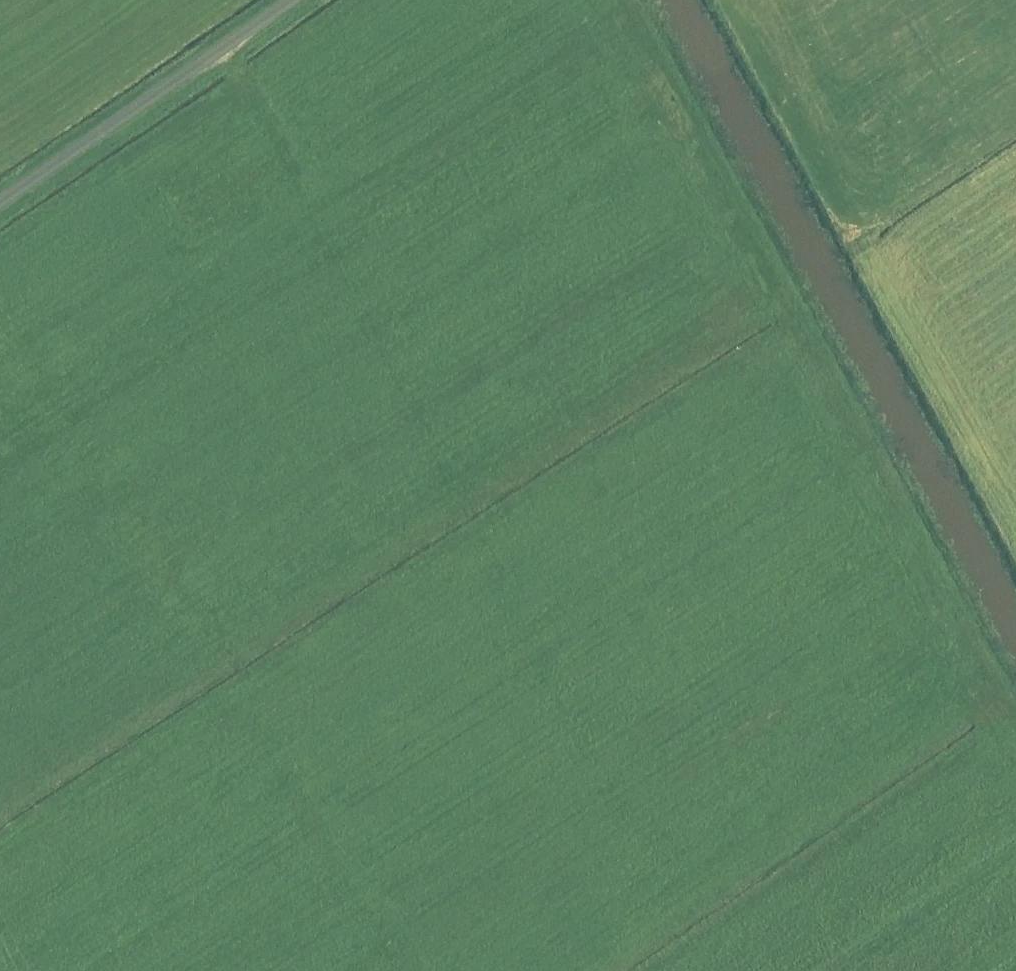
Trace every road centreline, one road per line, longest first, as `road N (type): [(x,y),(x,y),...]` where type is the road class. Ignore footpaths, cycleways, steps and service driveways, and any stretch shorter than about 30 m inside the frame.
road 1 (unclassified): [(0,203),(305,0)]

